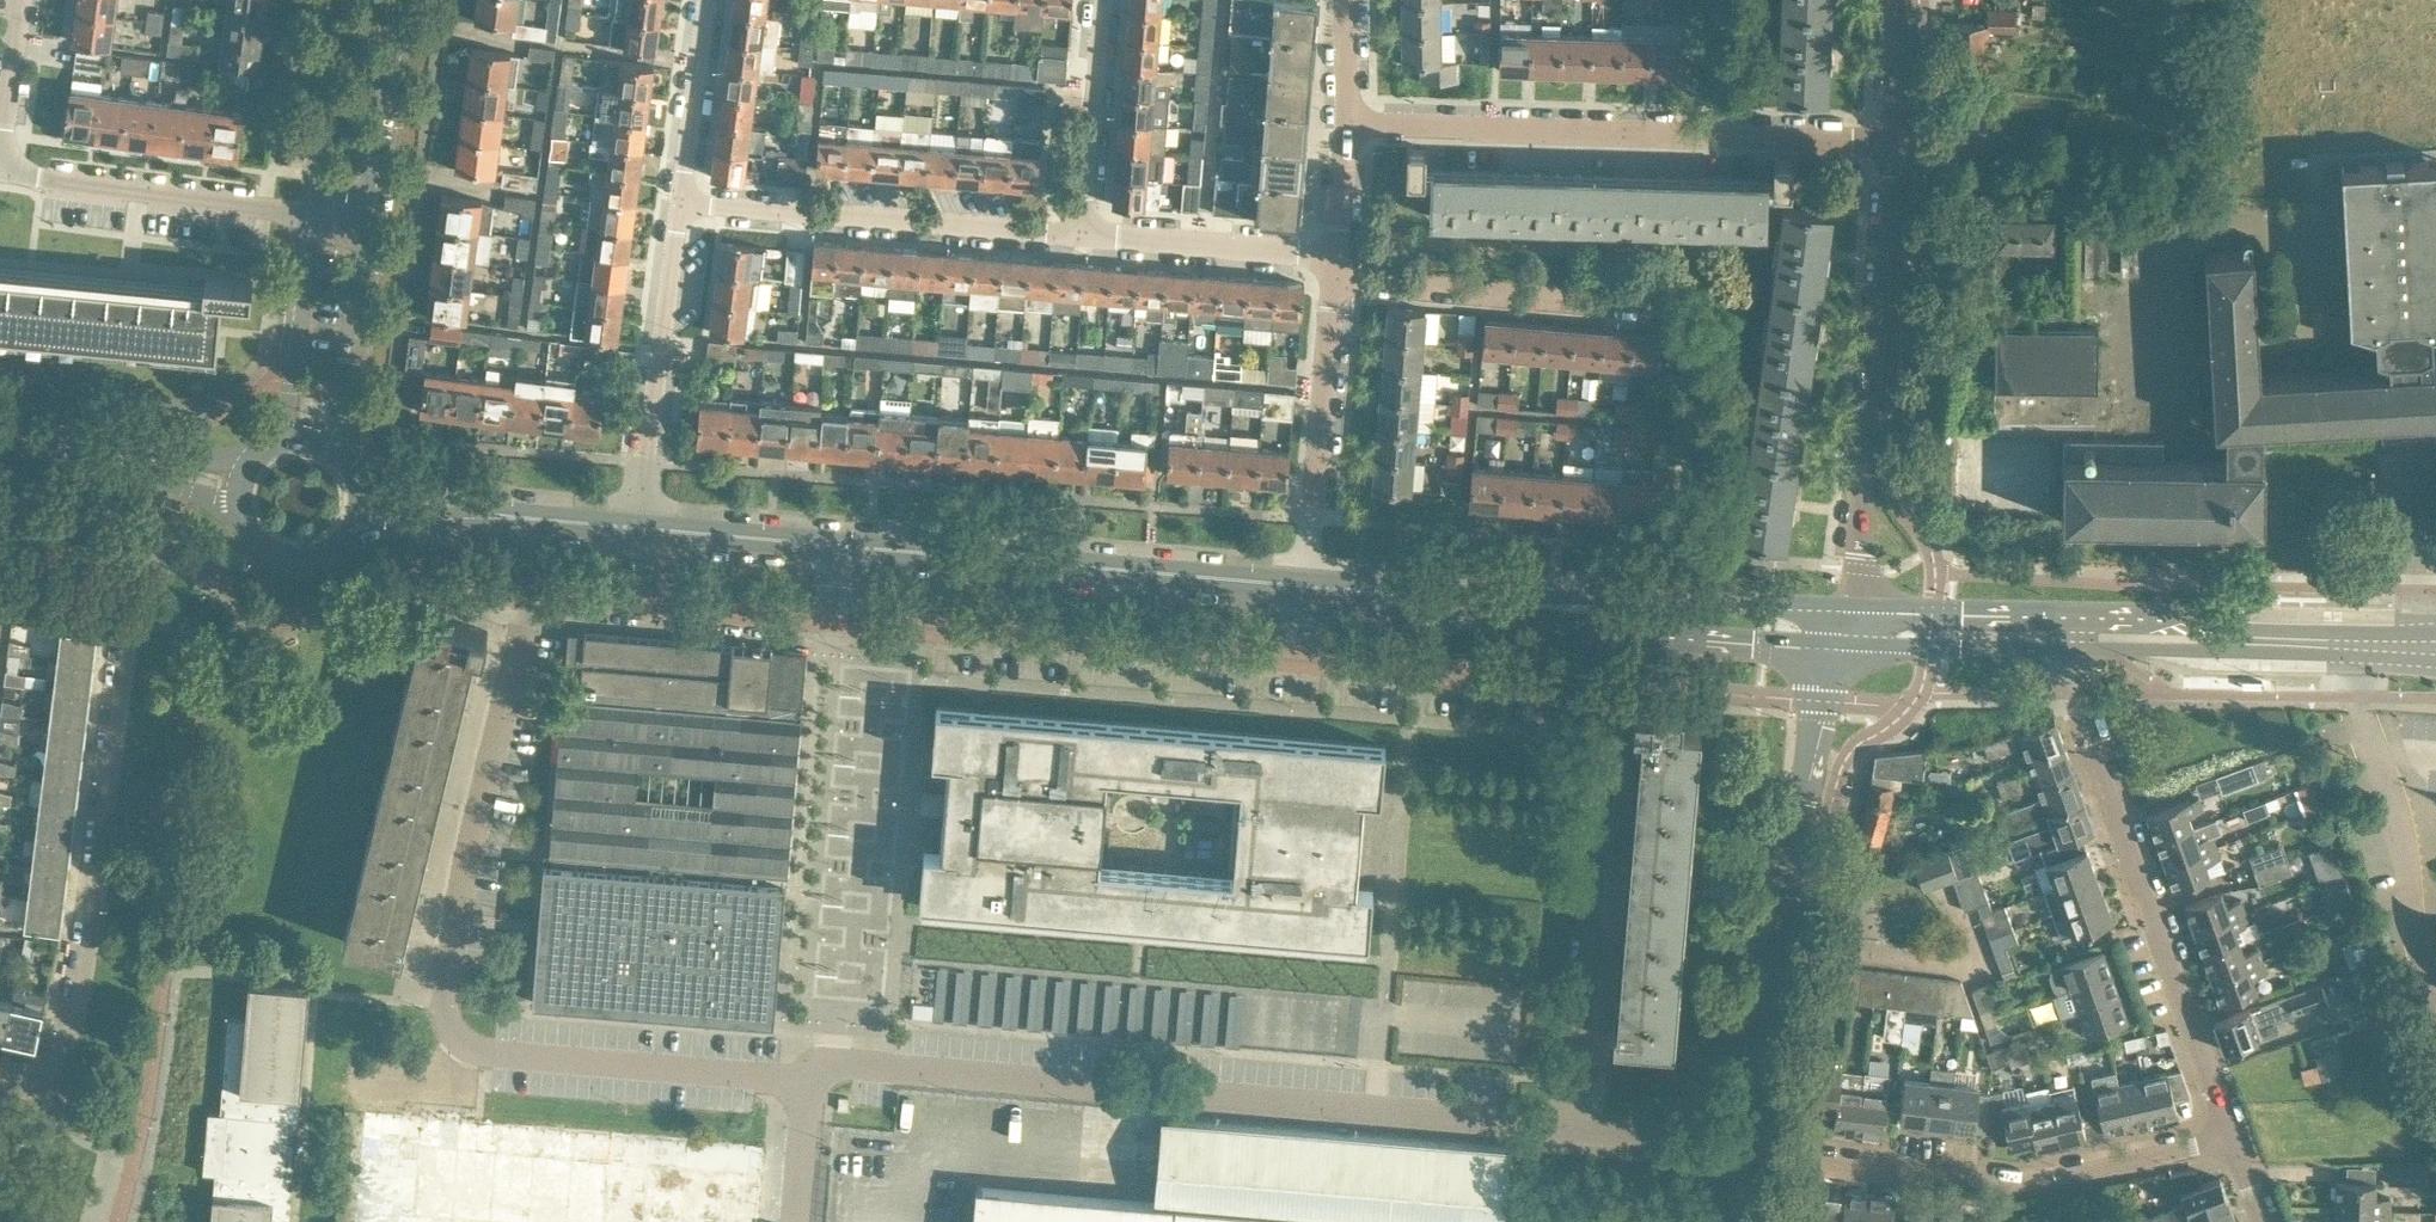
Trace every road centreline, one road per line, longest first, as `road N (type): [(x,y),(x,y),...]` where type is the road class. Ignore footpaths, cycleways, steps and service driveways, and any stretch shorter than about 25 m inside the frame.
road 1 (unclassified): [(806,1087),(483,1054),(451,1031),(446,993),(462,875),(528,595)]
road 2 (unclassified): [(1567,1133),(839,1063),(814,1071),(806,1087)]
road 3 (residential): [(48,1080),(58,1068),(86,954),(128,628),(119,611),(0,593)]
road 4 (residential): [(1893,136),(1347,122)]
road 5 (residential): [(2232,1144),(2072,693),(2065,646)]
road 6 (unclassified): [(1737,1151),(1774,939),(1840,652)]
road 7 (residential): [(1737,1151),(2010,1183),(2232,1144)]
road 8 (residential): [(1852,608),(1893,136)]
road 9 (residential): [(1301,660),(854,621)]
road 10 (tertiary): [(1307,586),(861,545)]
road 11 (unclassified): [(1567,1133),(1604,687)]
road 12 (residential): [(1076,239),(678,207)]
road 13 (residential): [(1673,313),(1333,285)]
road 14 (residential): [(854,621),(528,595)]
road 15 (unclassified): [(640,527),(678,207)]
road 16 (residential): [(0,168),(313,215)]
road 17 (tertiary): [(1852,608),(1597,597),(1540,606)]
road 18 (tertiary): [(1540,606),(1596,626),(1840,652)]
road 19 (residential): [(1604,687),(1301,660)]
road 20 (residential): [(1307,586),(1333,285)]
road 21 (tertiary): [(640,527),(360,511)]
road 22 (residential): [(1337,255),(1076,239)]
road 23 (tertiary): [(237,488),(0,437)]
road 24 (unclassified): [(1076,239),(1096,0)]
road 25 (tertiary): [(1540,606),(1307,586)]
road 26 (unclassified): [(338,449),(365,223)]
road 27 (unclassified): [(313,215),(280,438)]
road 28 (tertiary): [(1840,652),(2065,646)]
road 29 (unclassified): [(365,223),(394,0)]
road 30 (tertiary): [(861,545),(640,527)]
road 31 (unclassified): [(342,0),(313,215)]
road 32 (tertiary): [(2067,613),(1852,608)]
road 33 (unclassified): [(678,207),(699,0)]
road 34 (tertiary): [(2435,647),(2241,641)]
road 35 (tertiary): [(237,488),(243,525),(281,557),(331,551),(360,511)]
road 36 (tertiary): [(2241,641),(2138,617),(2067,613)]
road 37 (tertiary): [(2065,646),(2241,641)]
road 38 (unclassified): [(1737,1151),(1567,1133)]
road 39 (residential): [(1893,136),(1892,0)]
road 40 (unclassified): [(795,1221),(806,1087)]
road 41 (residential): [(1337,255),(1347,122)]
road 42 (residential): [(1347,122),(1346,0)]

